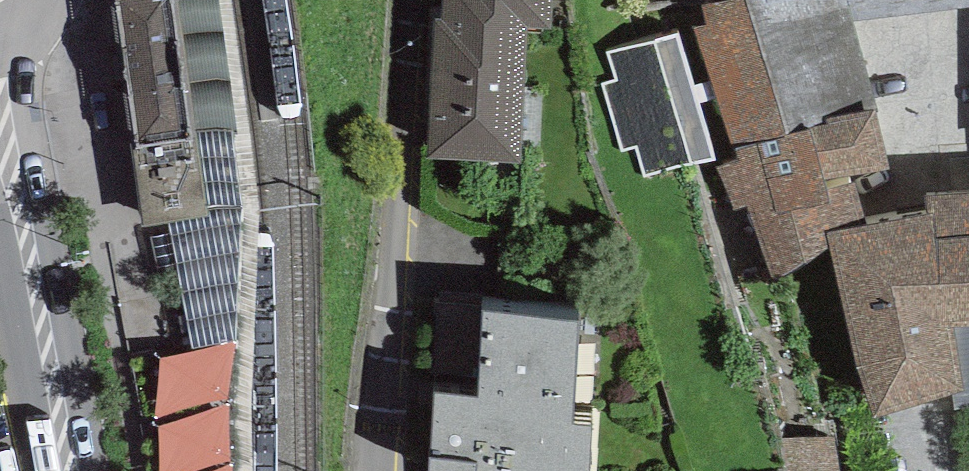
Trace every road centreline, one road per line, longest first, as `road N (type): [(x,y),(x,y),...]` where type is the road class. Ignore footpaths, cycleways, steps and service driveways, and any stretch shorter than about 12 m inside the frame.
road 1 (residential): [(420,0),(398,470)]
road 2 (primary): [(0,90),(67,470)]

